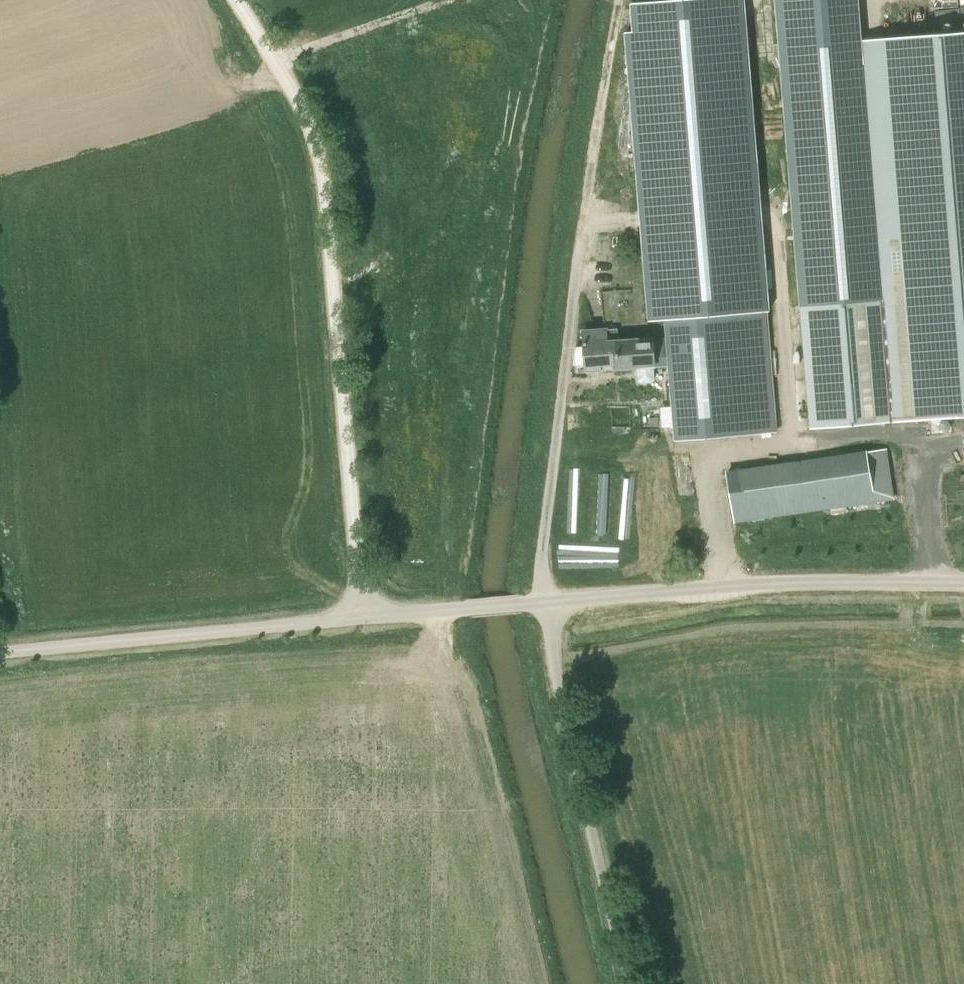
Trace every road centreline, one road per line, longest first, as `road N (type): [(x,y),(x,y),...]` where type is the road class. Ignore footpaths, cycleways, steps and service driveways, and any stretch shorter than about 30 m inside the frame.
road 1 (unclassified): [(360,617),(321,157),(299,100),(236,0)]
road 2 (unclassified): [(963,584),(777,579),(547,602)]
road 3 (unclassified): [(630,983),(578,777),(547,602)]
road 4 (unclassified): [(360,617),(0,648)]
road 5 (unclassified): [(360,617),(547,602)]
road 6 (track): [(272,58),(448,0)]

